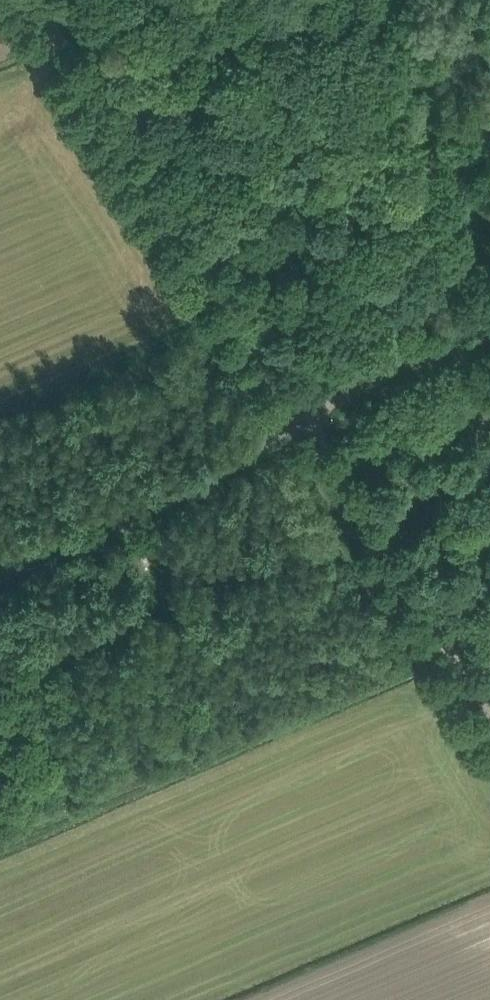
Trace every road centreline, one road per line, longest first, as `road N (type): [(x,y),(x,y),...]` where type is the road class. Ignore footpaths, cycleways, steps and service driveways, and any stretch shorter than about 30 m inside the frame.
road 1 (unclassified): [(489,708),(32,0)]
road 2 (track): [(301,416),(190,491),(0,576)]

